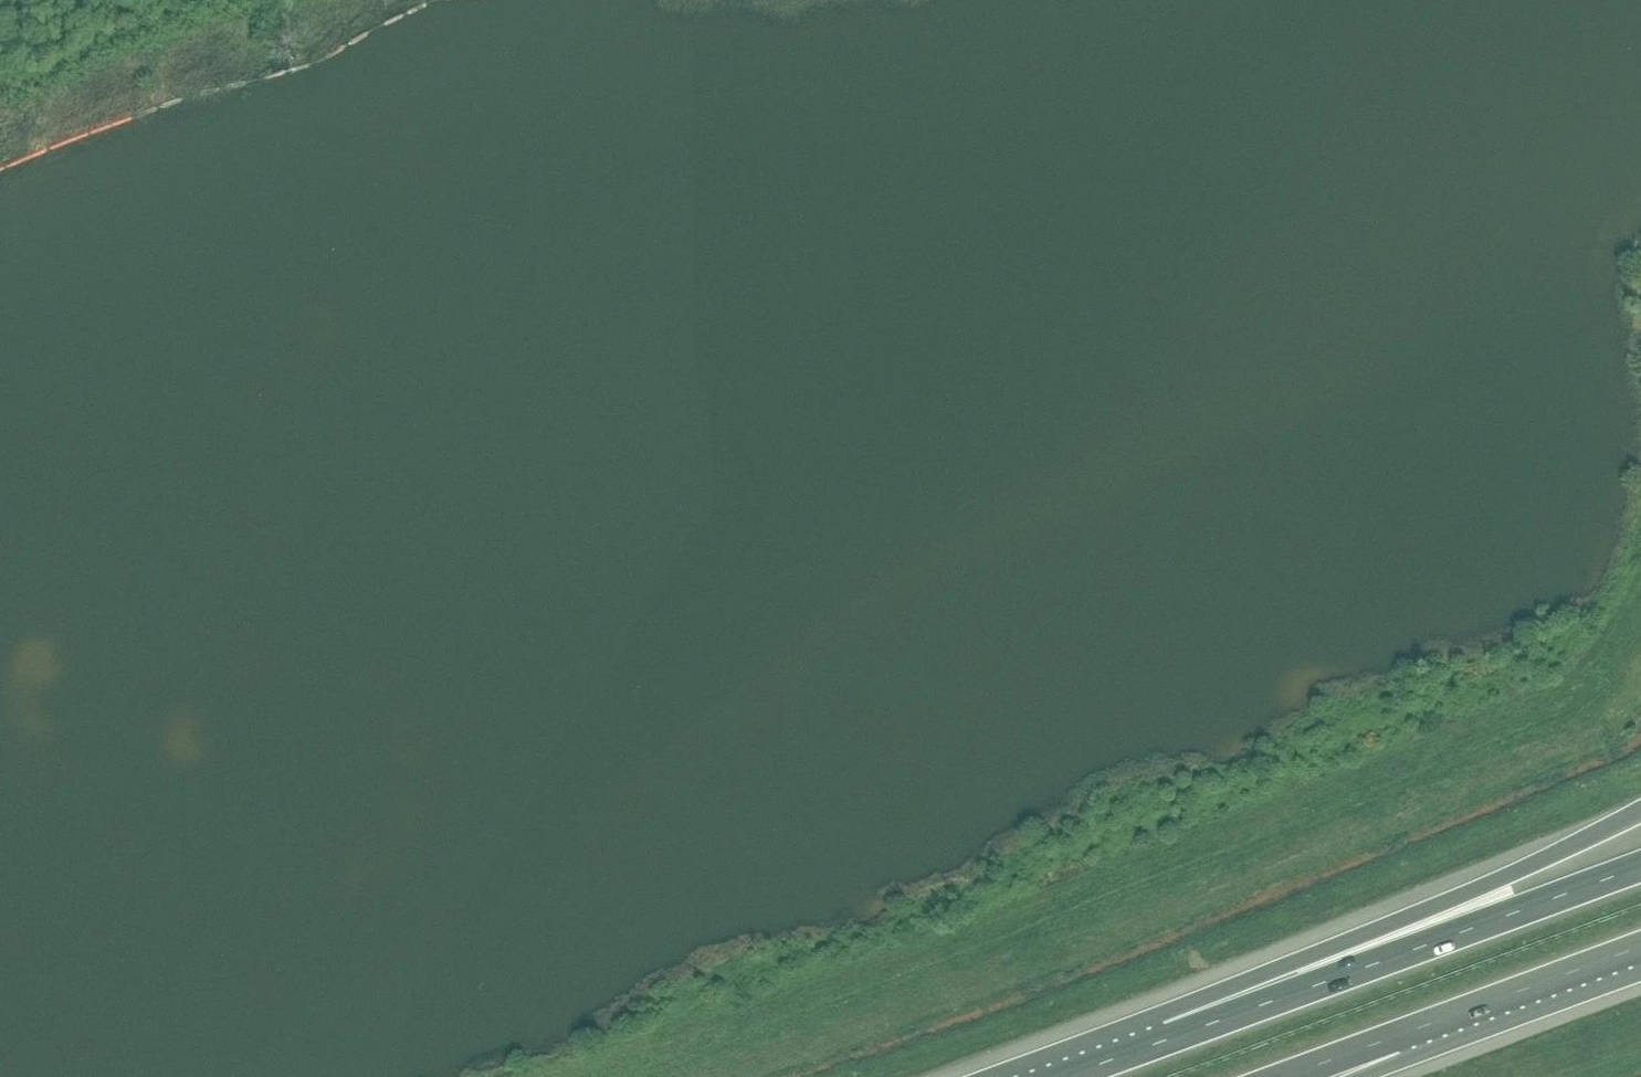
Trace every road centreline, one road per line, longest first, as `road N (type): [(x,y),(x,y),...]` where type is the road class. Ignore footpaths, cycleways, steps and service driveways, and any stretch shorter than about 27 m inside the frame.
road 1 (motorway): [(1640,816),(1170,1037)]
road 2 (motorway): [(1640,863),(1170,1037)]
road 3 (motorway): [(1396,1039),(1640,949)]

